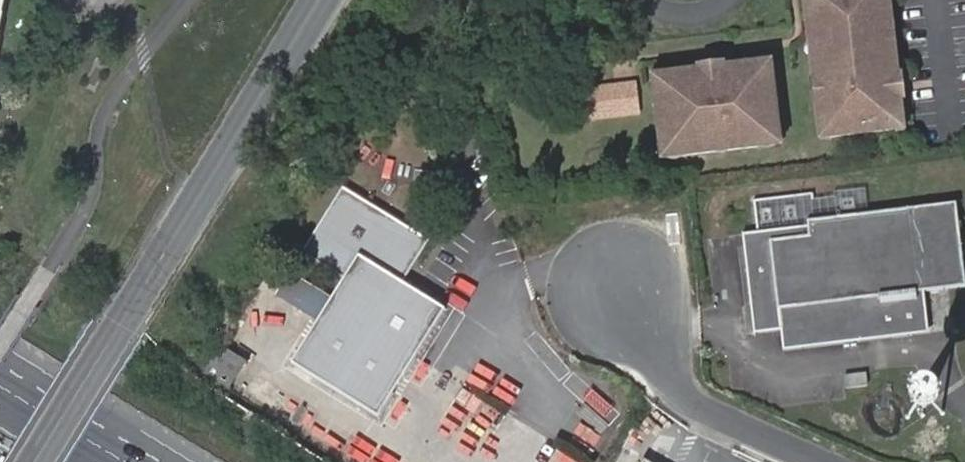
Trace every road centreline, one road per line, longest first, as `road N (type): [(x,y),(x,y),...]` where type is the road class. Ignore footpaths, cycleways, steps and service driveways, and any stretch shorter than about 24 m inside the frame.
road 1 (tertiary): [(322,0),(34,461)]
road 2 (residential): [(820,461),(692,403),(622,291)]
road 3 (motorway): [(113,461),(0,393)]

